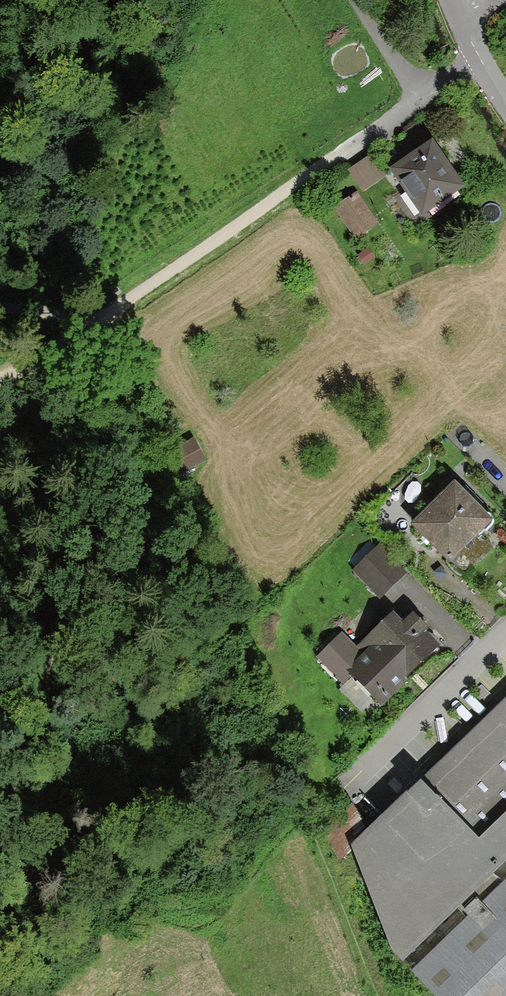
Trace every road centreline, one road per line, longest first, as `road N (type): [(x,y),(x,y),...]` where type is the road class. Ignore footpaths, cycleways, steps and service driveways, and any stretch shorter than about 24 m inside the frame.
road 1 (track): [(447,75),(62,348)]

